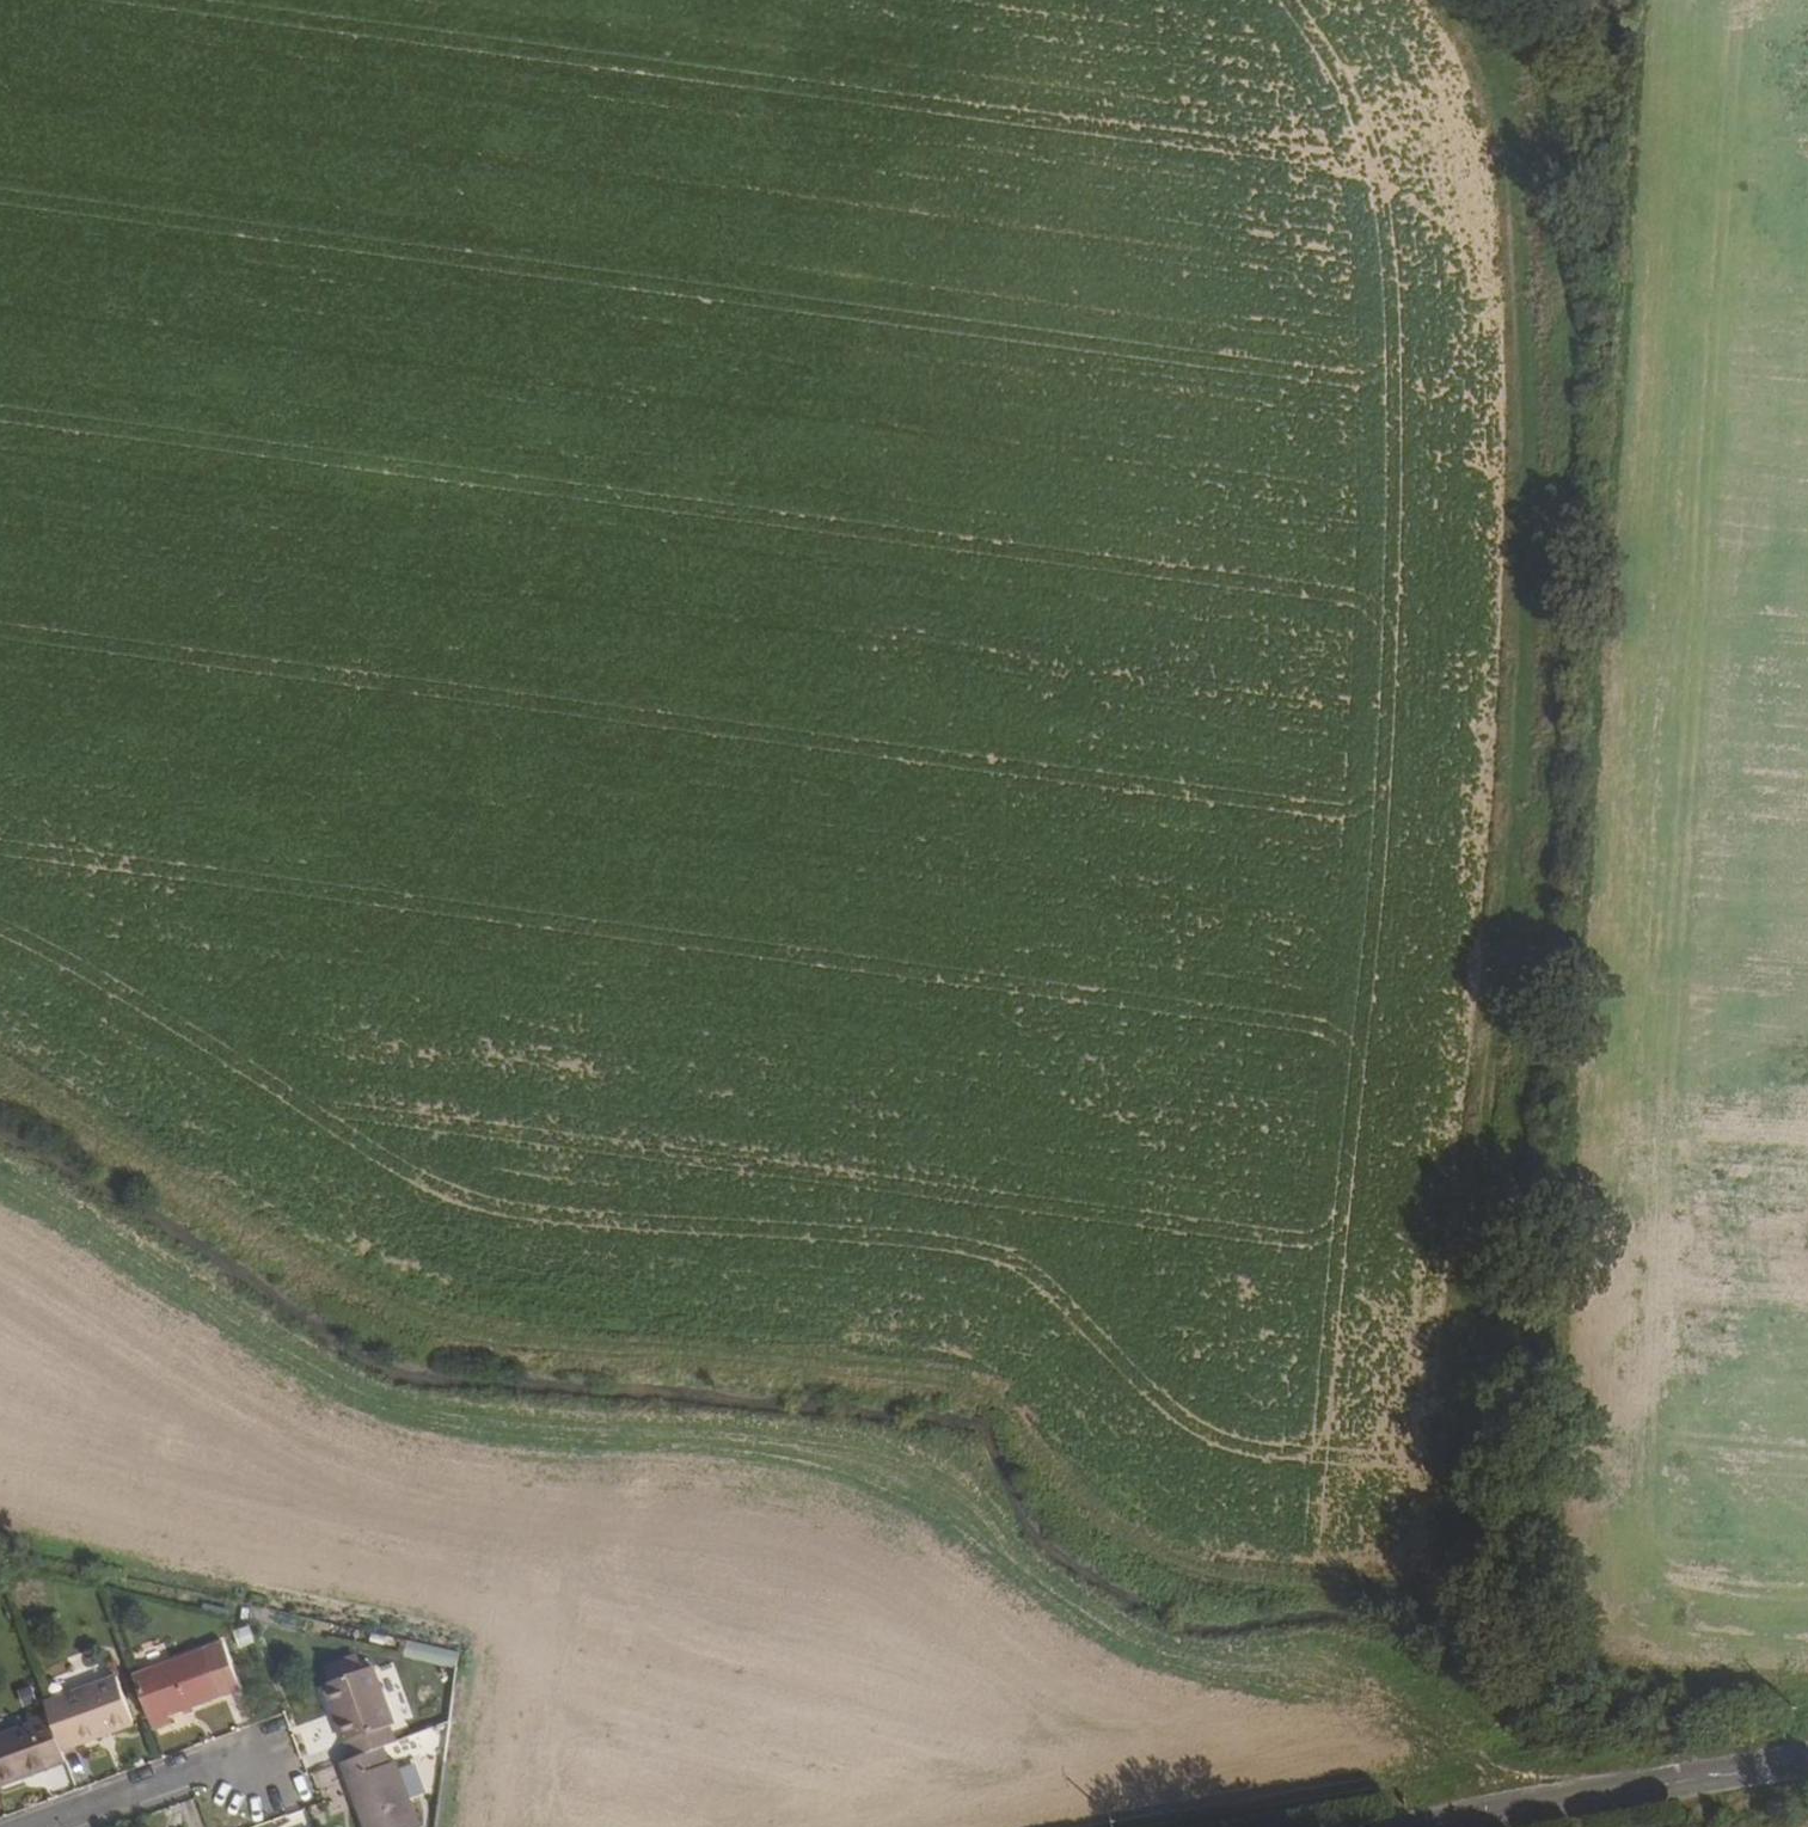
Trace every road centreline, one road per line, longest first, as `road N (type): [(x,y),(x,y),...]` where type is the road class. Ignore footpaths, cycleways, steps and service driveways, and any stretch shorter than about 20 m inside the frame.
road 1 (tertiary): [(1427,1826),(1807,1760)]
road 2 (residential): [(266,1771),(202,1766),(40,1826)]

